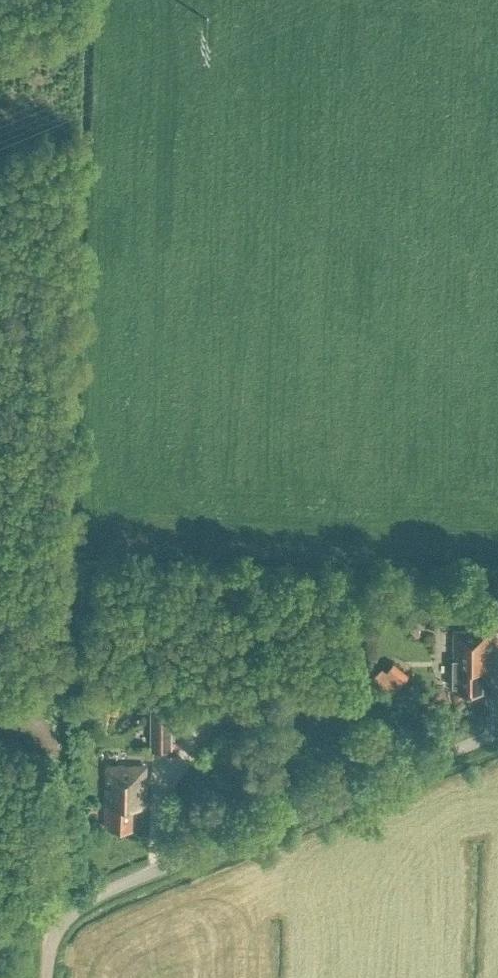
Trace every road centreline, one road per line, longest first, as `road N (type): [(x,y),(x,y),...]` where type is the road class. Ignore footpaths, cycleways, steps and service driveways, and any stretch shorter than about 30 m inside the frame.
road 1 (unclassified): [(48,977),(58,920),(89,896),(497,731)]
road 2 (track): [(49,720),(49,888),(58,920)]

